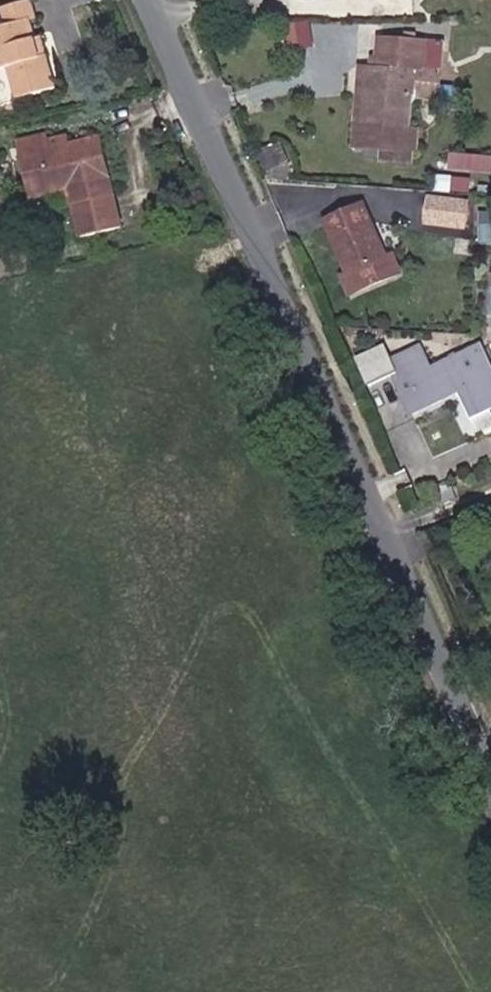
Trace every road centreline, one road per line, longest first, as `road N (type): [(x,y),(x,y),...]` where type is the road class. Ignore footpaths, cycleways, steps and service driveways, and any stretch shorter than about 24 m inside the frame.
road 1 (tertiary): [(149,0),(490,739)]

